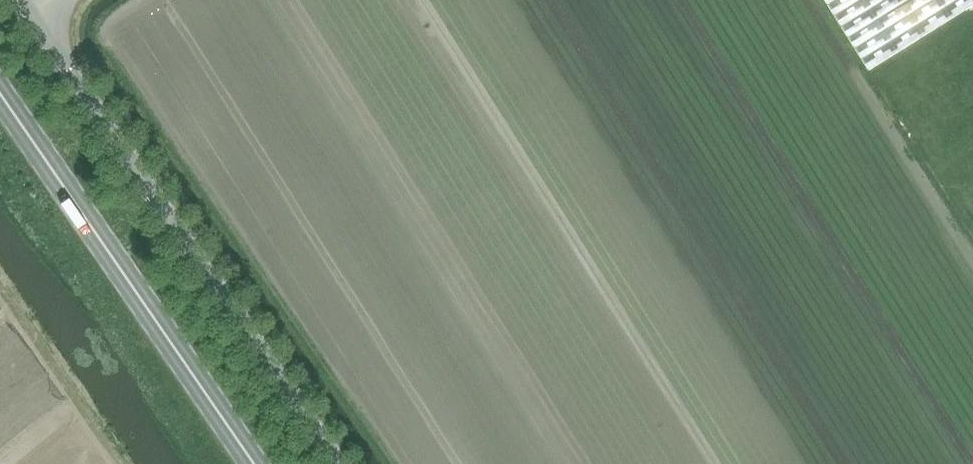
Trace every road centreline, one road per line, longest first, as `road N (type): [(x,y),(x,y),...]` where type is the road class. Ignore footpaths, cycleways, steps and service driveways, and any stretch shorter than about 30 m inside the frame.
road 1 (unclassified): [(341,463),(30,10)]
road 2 (primary): [(258,463),(0,88)]

